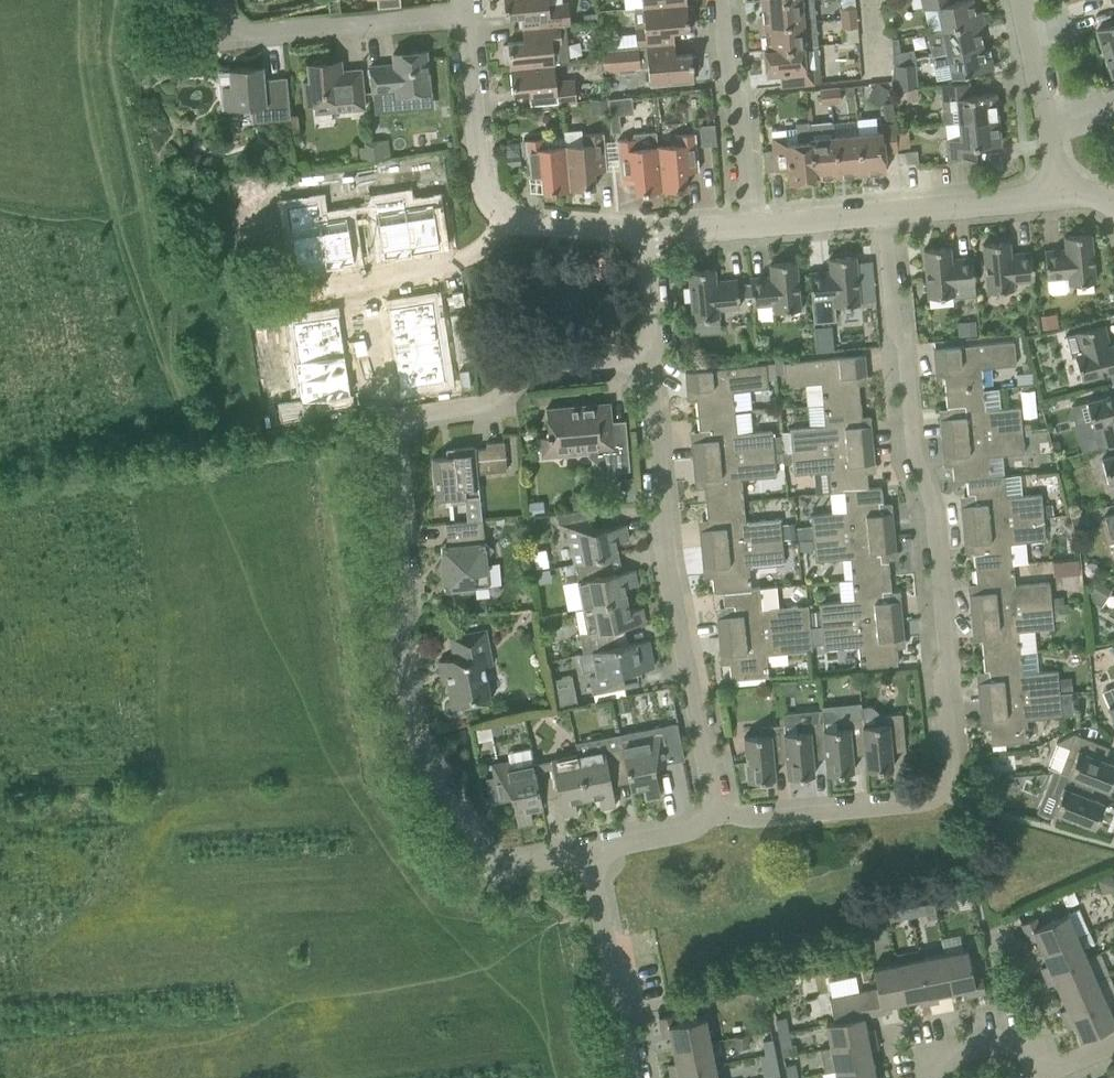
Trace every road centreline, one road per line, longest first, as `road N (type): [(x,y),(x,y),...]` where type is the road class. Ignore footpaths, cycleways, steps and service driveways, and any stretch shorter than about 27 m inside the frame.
road 1 (residential): [(590,850),(494,869),(408,730),(395,629),(403,588),(392,424),(495,398),(521,371),(649,360)]
road 2 (residential): [(716,817),(932,802),(949,772),(935,536),(882,213)]
road 3 (track): [(322,460),(380,778),(441,866),(466,883),(603,920)]
road 4 (track): [(322,460),(303,455),(204,469),(179,392),(111,58),(111,0)]
road 5 (residential): [(716,817),(660,516),(649,360)]
road 6 (residential): [(465,11),(229,32),(216,0)]
road 7 (residential): [(634,1077),(590,850)]
road 8 (residential): [(749,228),(727,0)]
road 9 (residential): [(934,1077),(944,1053),(1019,1037),(1043,1077),(1113,1045)]
road 10 (residential): [(500,221),(478,180),(465,11)]
road 11 (residential): [(305,291),(469,258),(500,221)]
road 12 (residential): [(1060,193),(1021,0)]
road 13 (residential): [(882,213),(1060,193)]
road 14 (residential): [(500,221),(638,232)]
road 15 (residential): [(749,228),(882,213)]
road 16 (residential): [(716,817),(590,850)]
road 17 (residential): [(649,360),(638,232)]

